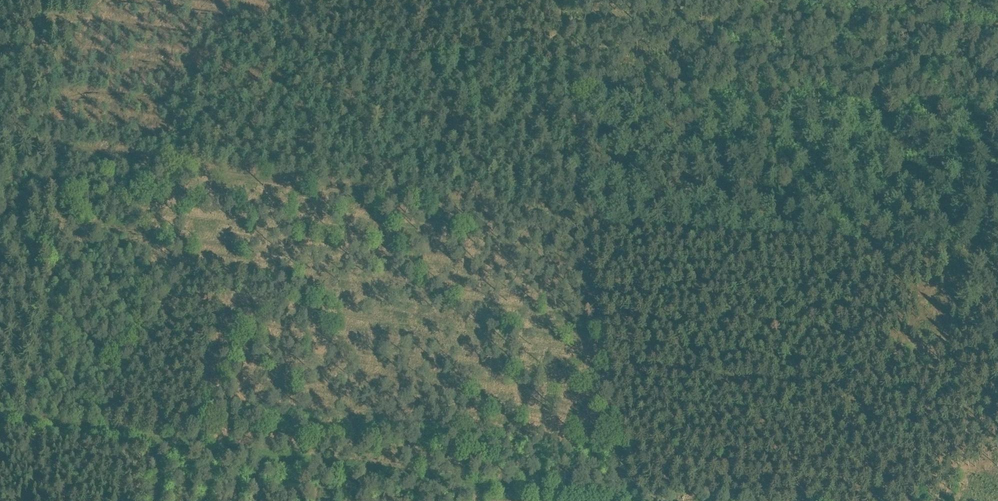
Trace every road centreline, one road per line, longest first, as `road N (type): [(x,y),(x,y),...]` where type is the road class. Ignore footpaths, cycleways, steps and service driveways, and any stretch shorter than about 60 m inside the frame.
road 1 (track): [(0,415),(649,500)]

